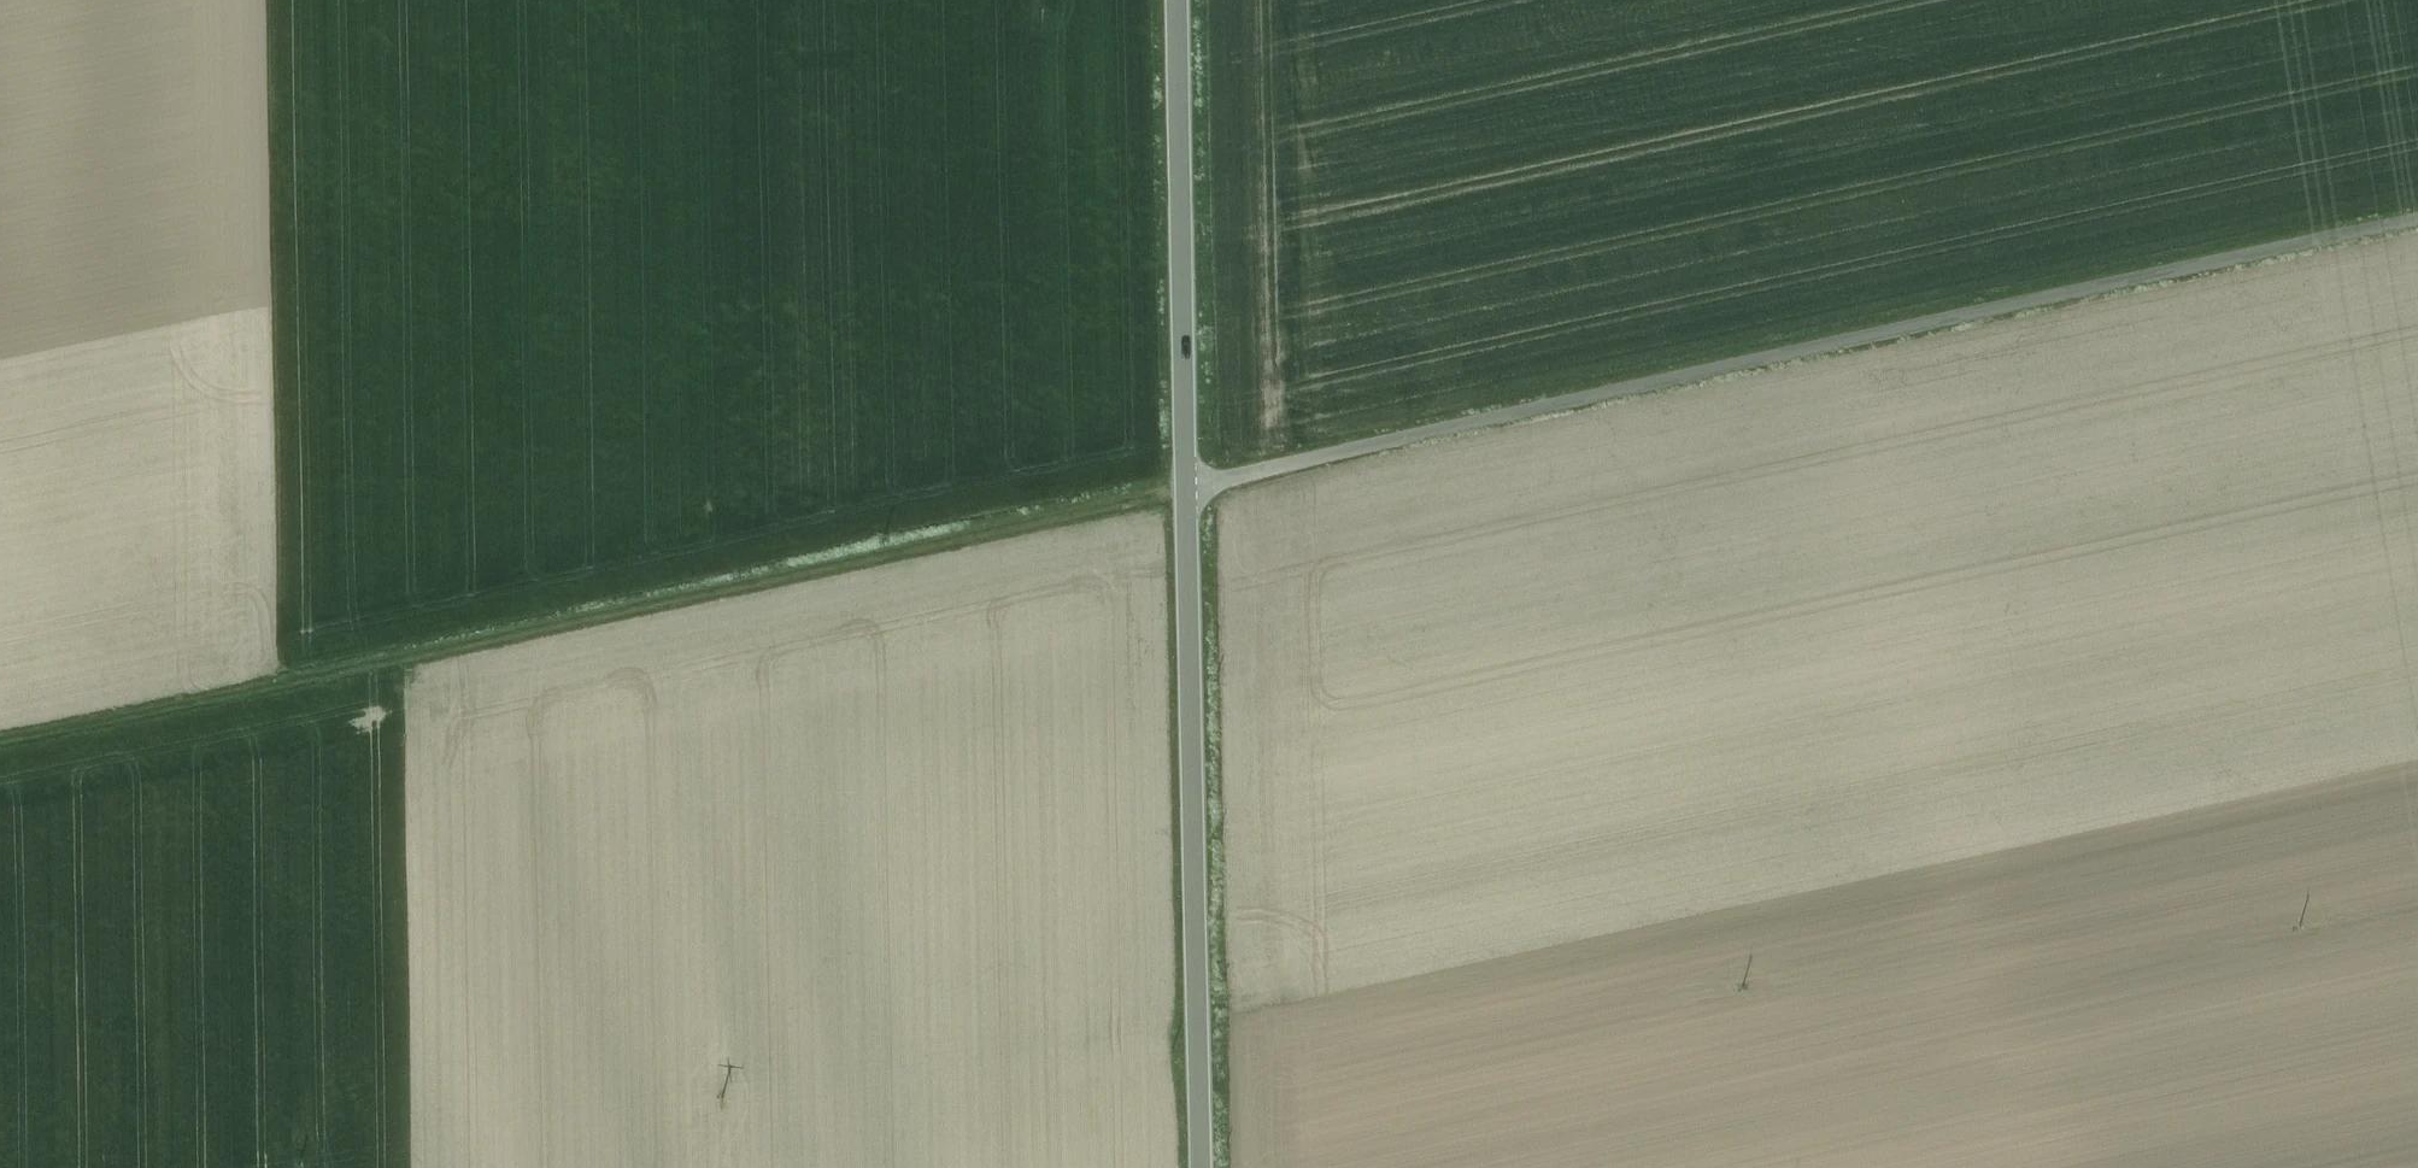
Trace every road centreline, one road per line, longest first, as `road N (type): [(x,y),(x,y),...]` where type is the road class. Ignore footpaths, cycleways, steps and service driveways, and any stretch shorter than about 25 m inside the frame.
road 1 (unclassified): [(1187,489),(2417,209)]
road 2 (track): [(1187,489),(0,740)]
road 3 (tertiary): [(1202,1167),(1187,489)]
road 4 (tertiary): [(1187,489),(1177,0)]

